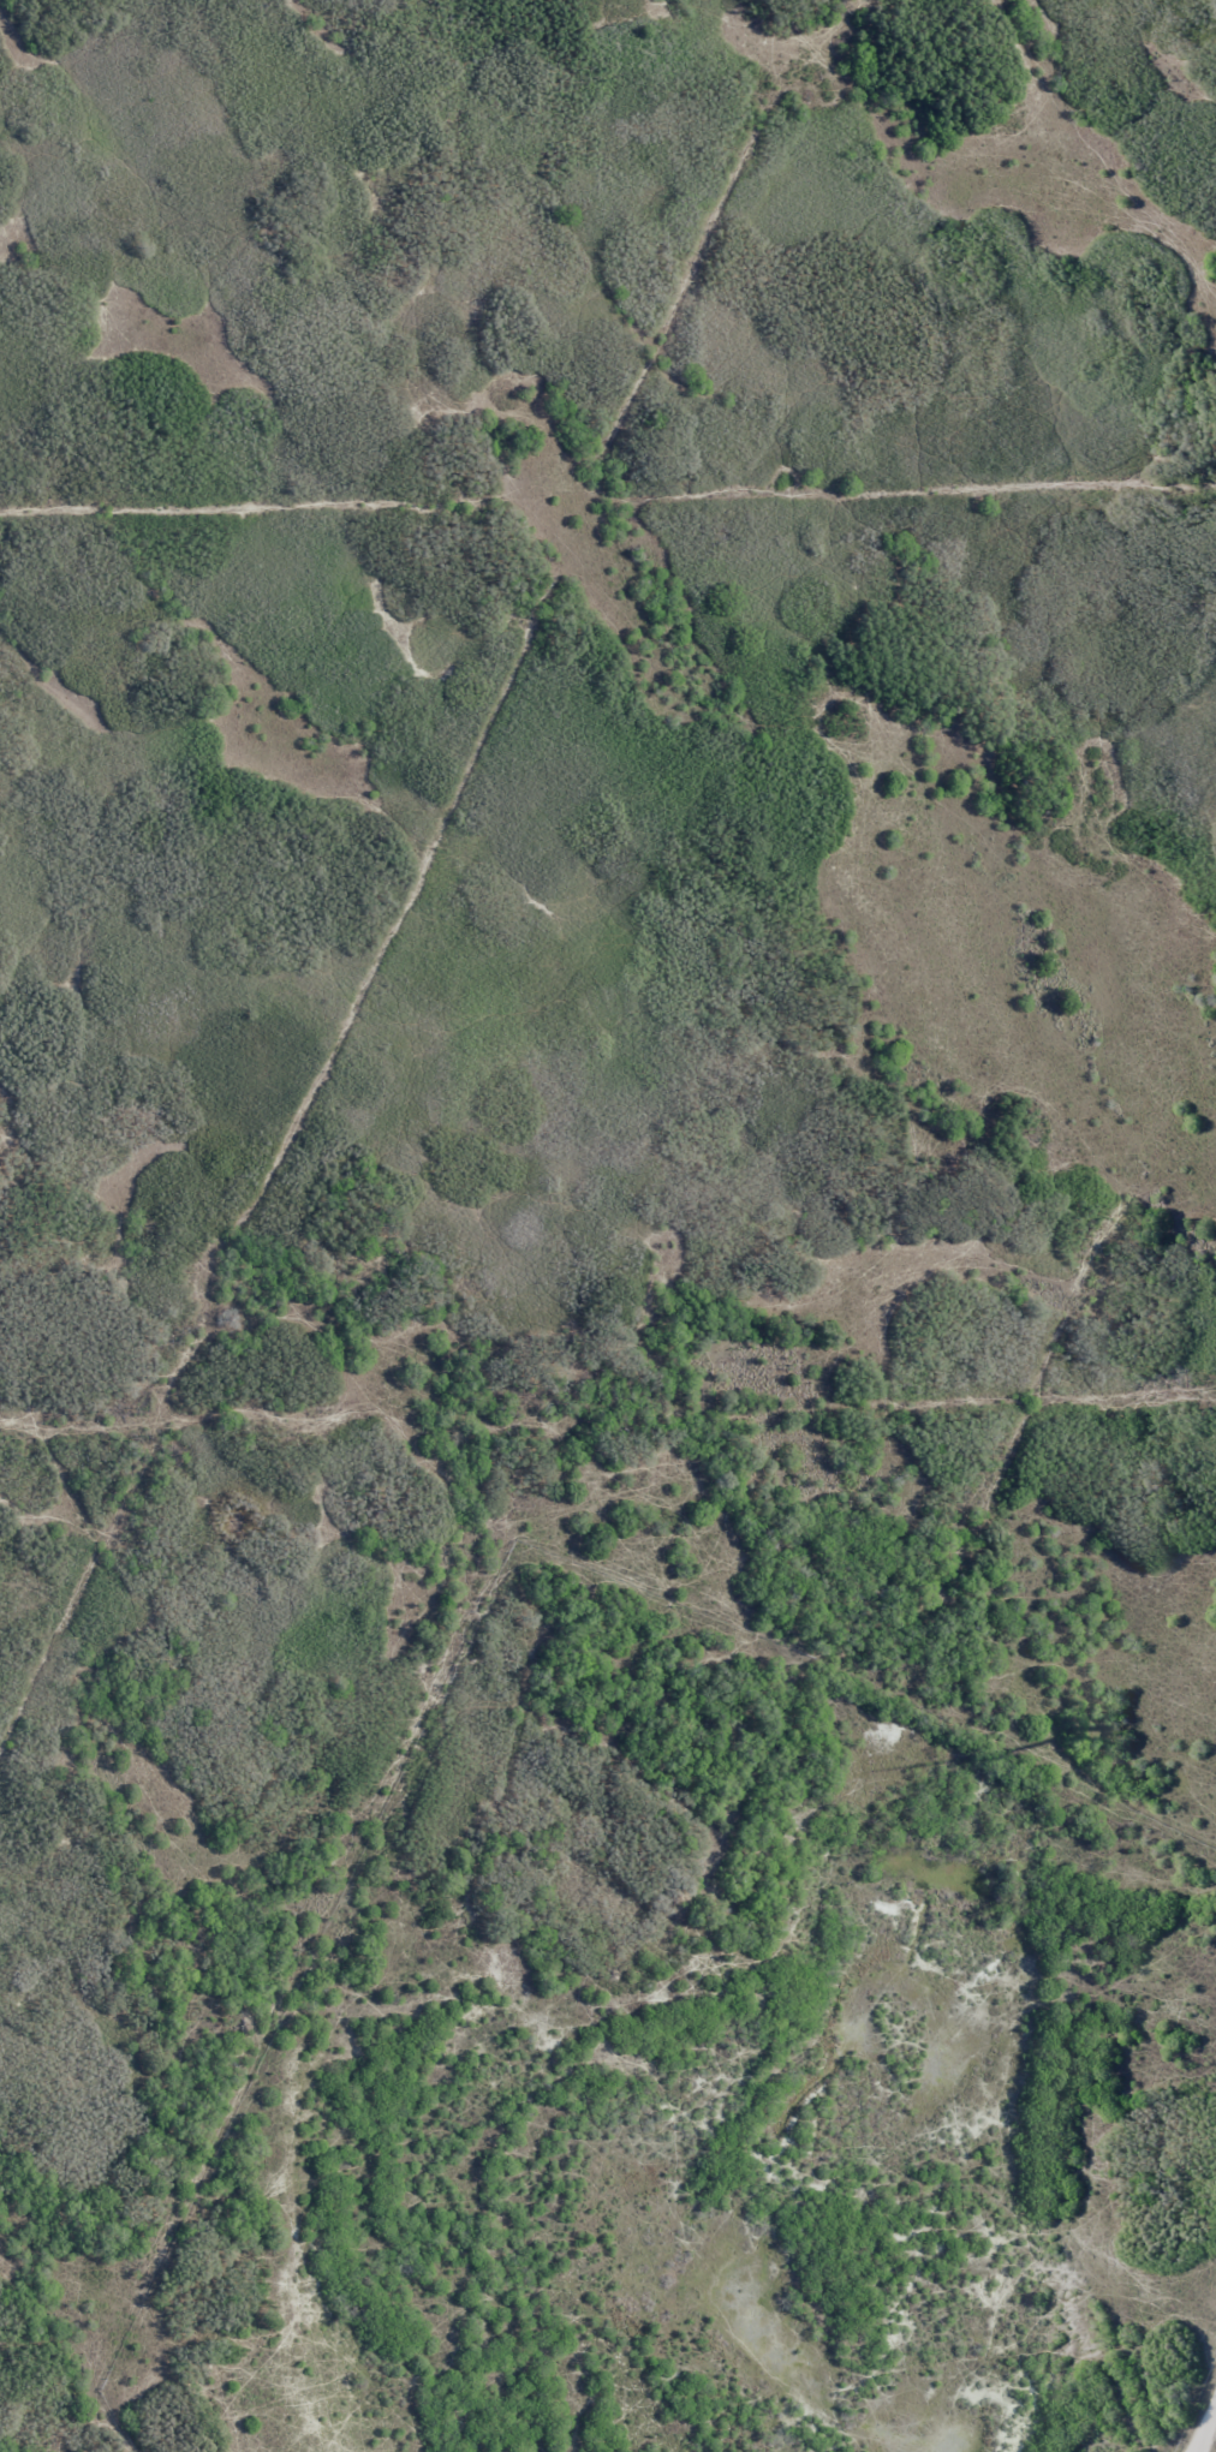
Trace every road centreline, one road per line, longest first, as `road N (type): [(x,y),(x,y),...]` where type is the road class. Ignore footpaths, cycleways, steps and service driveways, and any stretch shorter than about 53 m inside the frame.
road 1 (residential): [(1154,2451),(1215,2349)]

